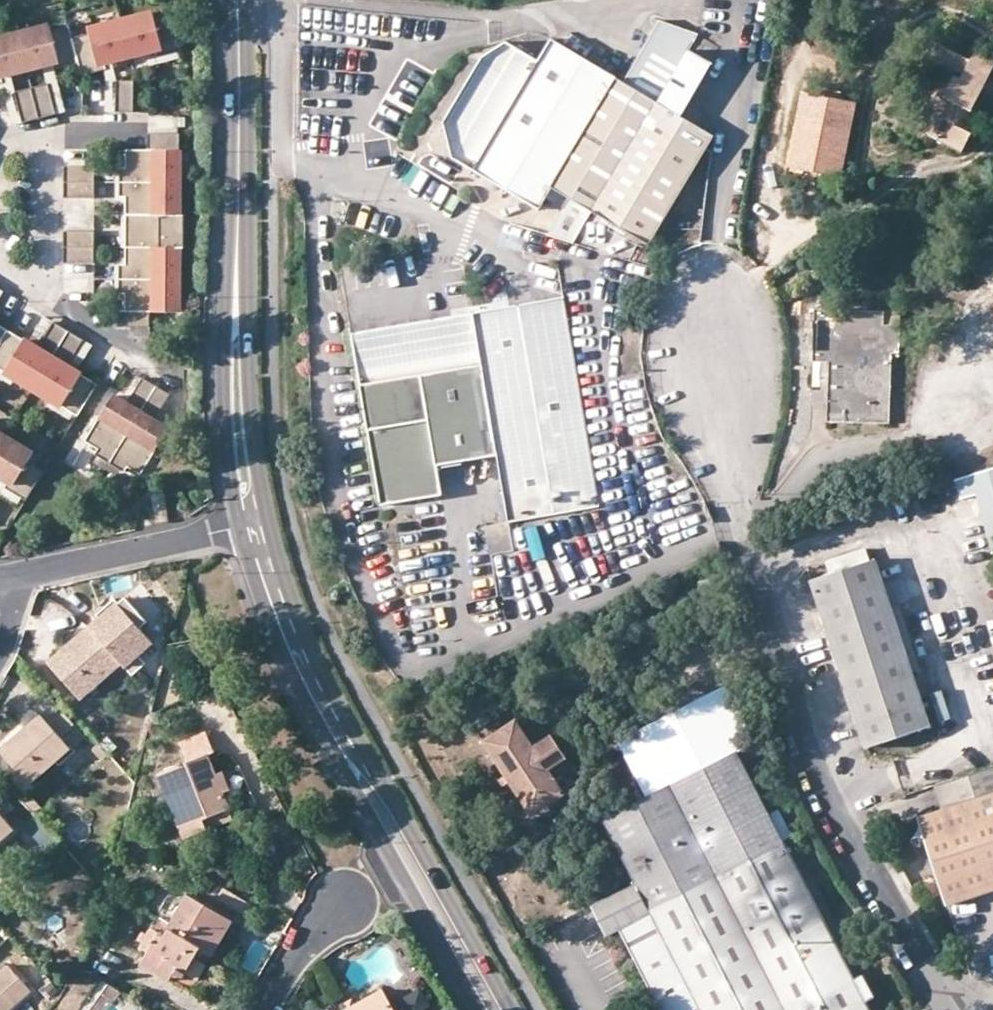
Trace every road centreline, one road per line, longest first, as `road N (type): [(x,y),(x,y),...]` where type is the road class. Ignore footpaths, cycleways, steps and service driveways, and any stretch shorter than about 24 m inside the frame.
road 1 (residential): [(718,337),(742,530),(820,774),(943,1009)]
road 2 (secondary): [(510,1009),(322,672),(267,521)]
road 3 (secondary): [(238,528),(285,661),(475,1009)]
road 4 (secondary): [(239,144),(220,386),(238,528)]
road 5 (secondary): [(267,521),(249,375),(239,144)]
road 6 (residential): [(238,528),(8,582)]
road 7 (residential): [(0,267),(172,371)]
road 8 (secondary): [(239,144),(238,0)]
road 9 (residential): [(264,1009),(290,959),(338,902)]

